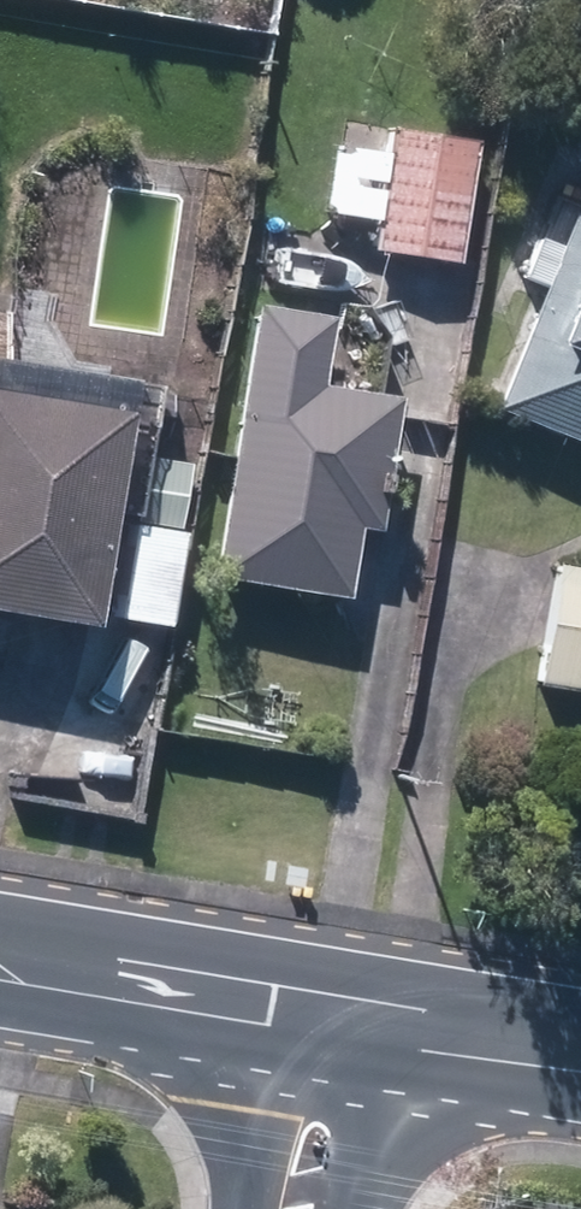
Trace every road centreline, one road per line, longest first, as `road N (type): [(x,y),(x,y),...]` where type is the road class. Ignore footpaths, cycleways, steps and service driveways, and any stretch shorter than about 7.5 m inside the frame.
road 1 (secondary): [(346,1005),(0,952)]
road 2 (secondary): [(580,1045),(346,1005)]
road 3 (residential): [(346,1005),(289,1208)]

